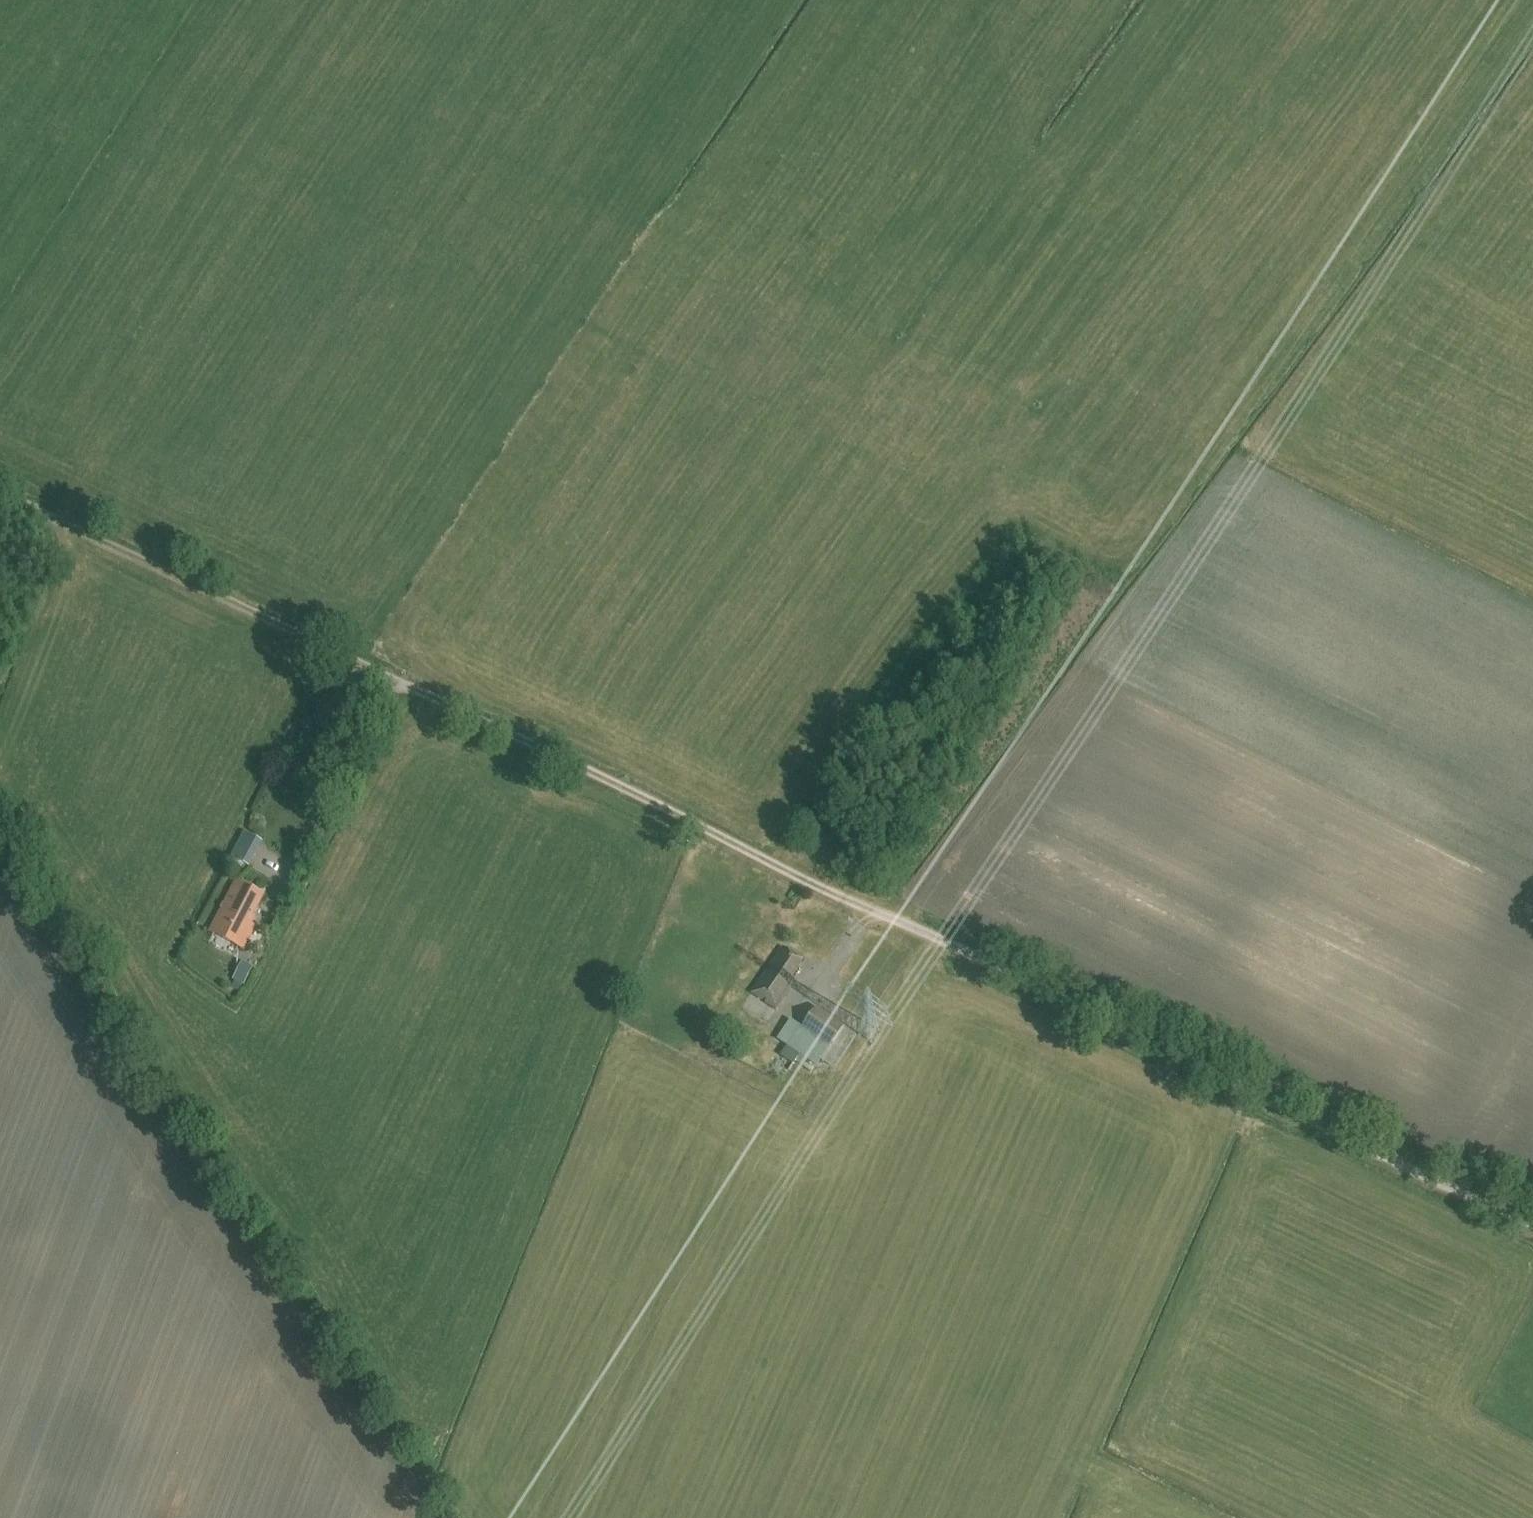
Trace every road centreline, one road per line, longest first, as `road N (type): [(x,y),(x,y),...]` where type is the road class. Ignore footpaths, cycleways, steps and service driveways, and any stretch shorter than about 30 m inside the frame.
road 1 (track): [(1532,1223),(0,494)]

